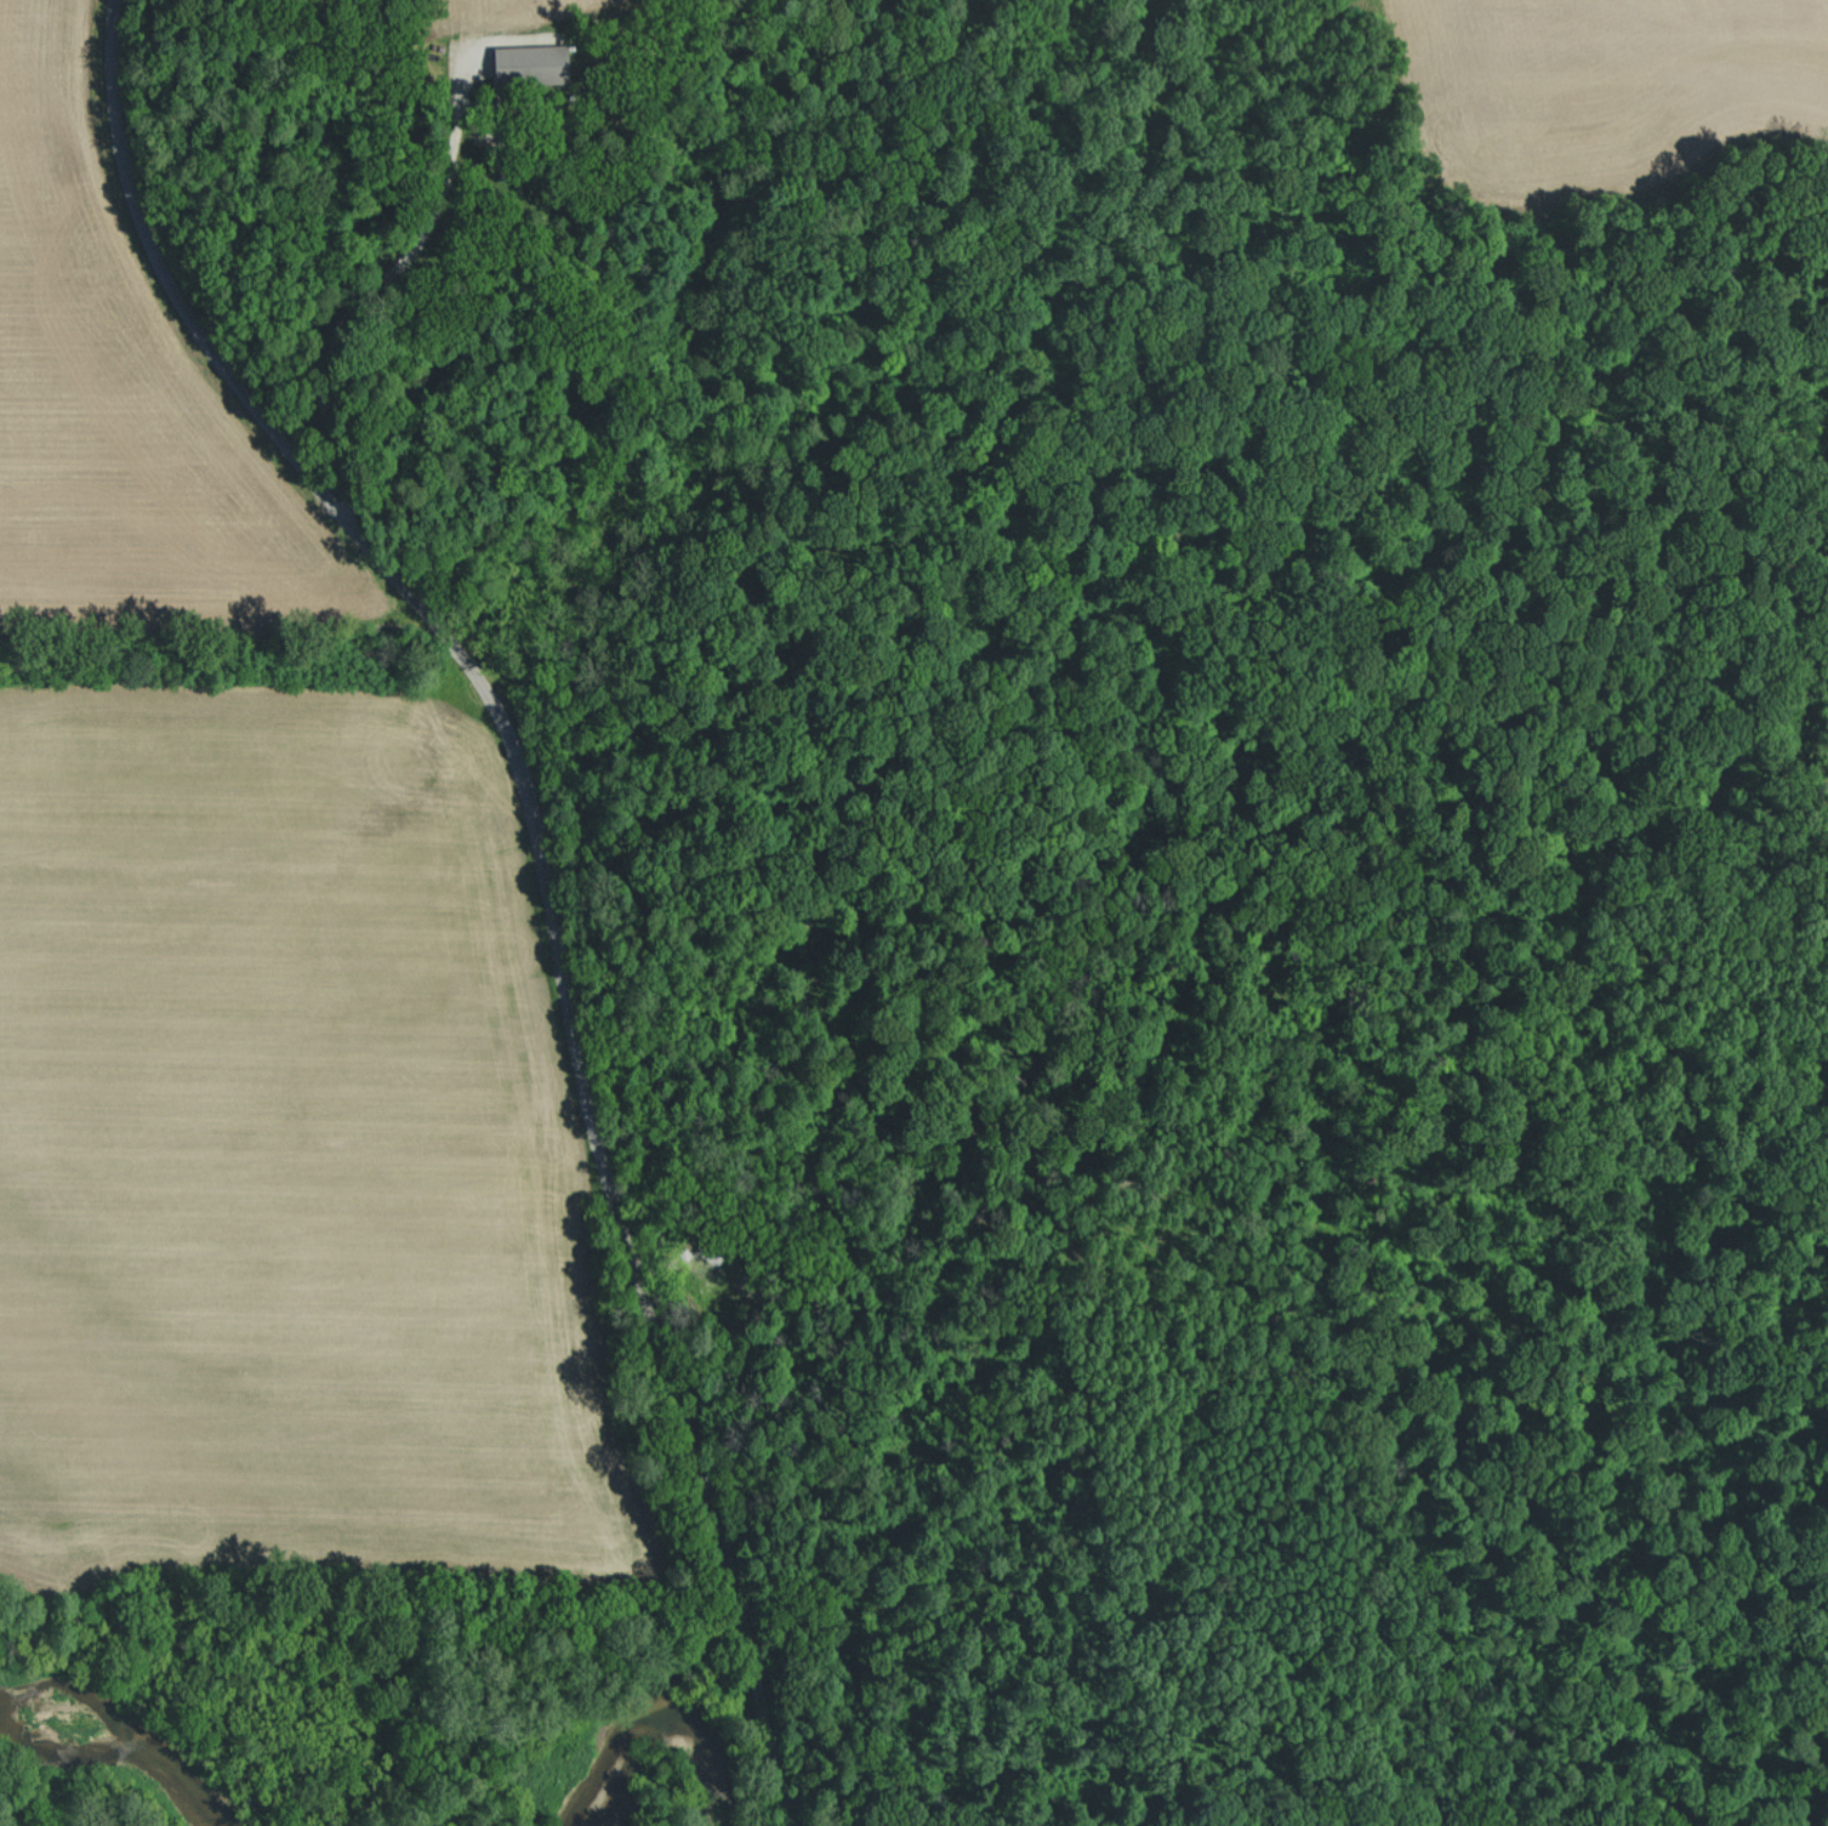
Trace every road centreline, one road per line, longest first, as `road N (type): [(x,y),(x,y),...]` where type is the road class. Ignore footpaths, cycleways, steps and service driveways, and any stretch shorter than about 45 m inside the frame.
road 1 (residential): [(799,1825),(774,1765),(734,1572),(570,1051),(523,760),(483,682),(321,494)]
road 2 (residential): [(321,494),(178,301),(125,172),(116,0)]

